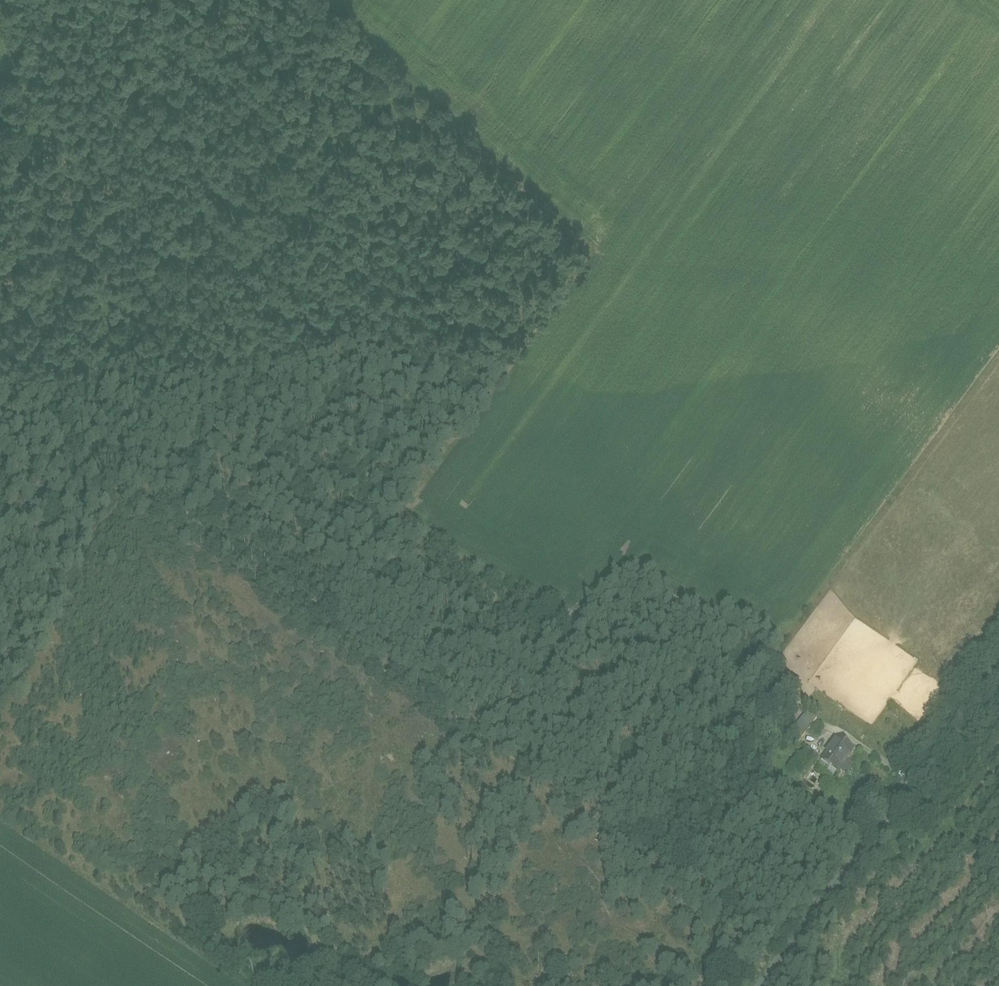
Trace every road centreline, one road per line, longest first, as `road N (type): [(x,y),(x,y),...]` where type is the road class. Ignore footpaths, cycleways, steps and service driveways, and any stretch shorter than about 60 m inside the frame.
road 1 (residential): [(762,985),(998,667)]

